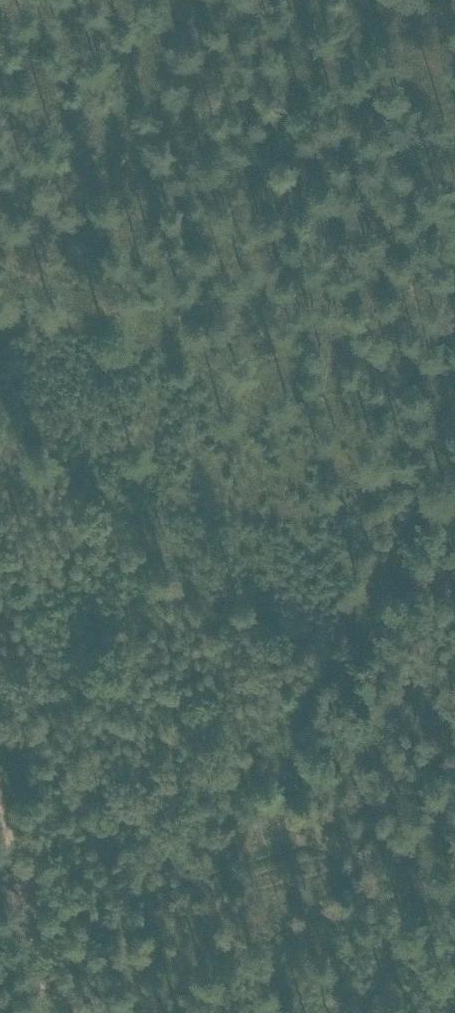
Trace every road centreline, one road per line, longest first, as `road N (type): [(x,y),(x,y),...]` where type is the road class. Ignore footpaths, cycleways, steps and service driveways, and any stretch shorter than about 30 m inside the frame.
road 1 (track): [(54,1012),(0,808)]

